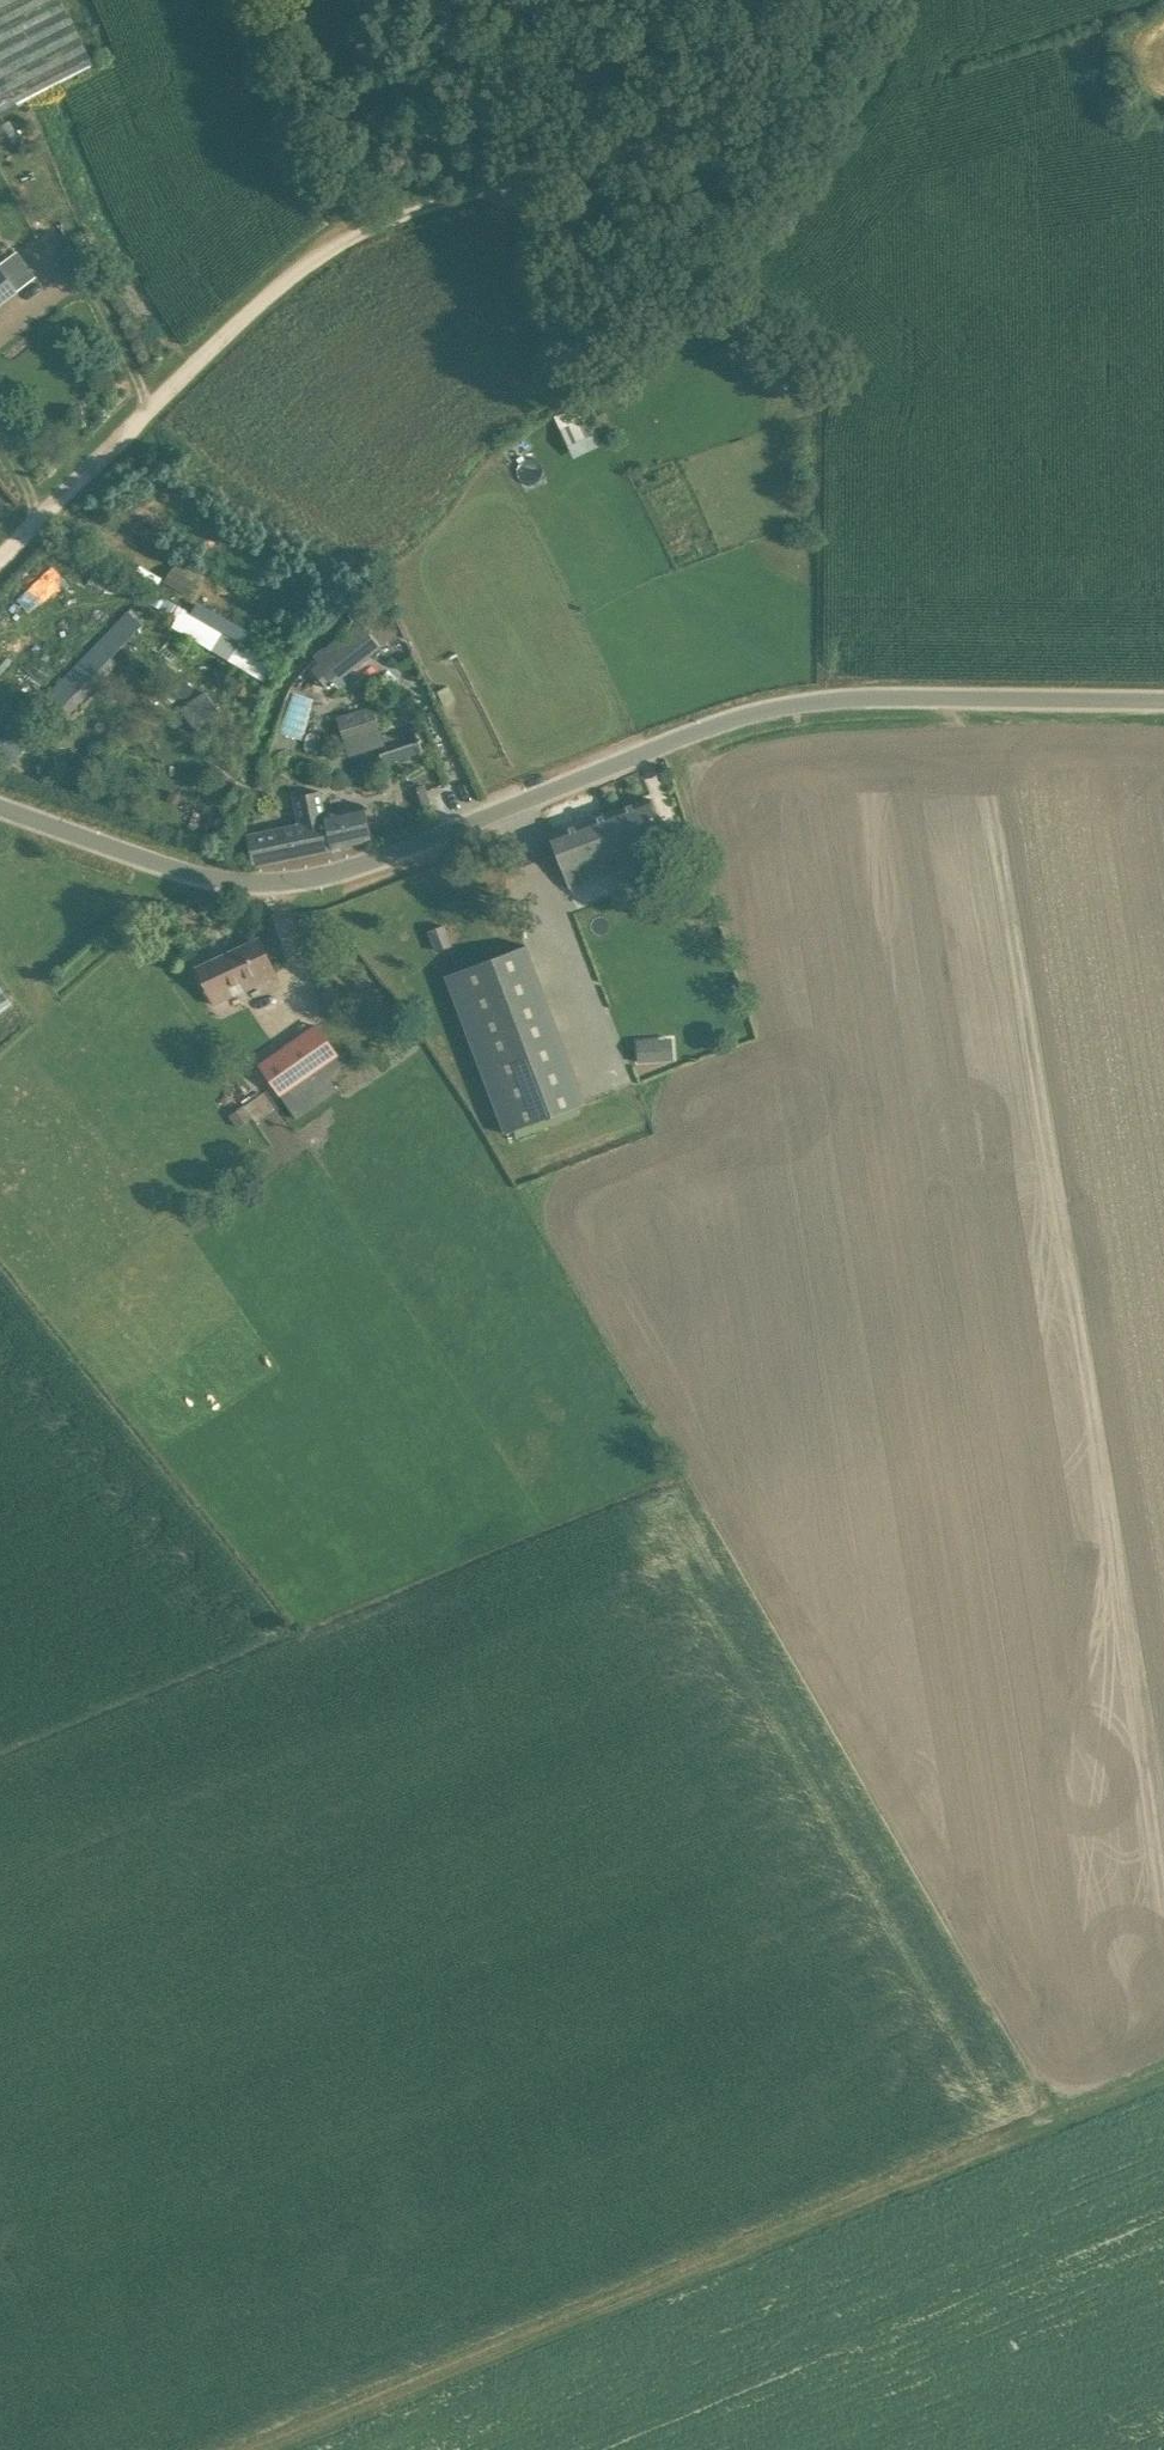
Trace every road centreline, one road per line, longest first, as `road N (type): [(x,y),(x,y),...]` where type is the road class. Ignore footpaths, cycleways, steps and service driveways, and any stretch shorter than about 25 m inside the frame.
road 1 (tertiary): [(0,808),(192,872),(275,880),(340,870),(777,705),(865,697),(1163,699)]
road 2 (track): [(1163,2072),(243,2449)]
road 3 (track): [(0,562),(279,281),(343,231),(653,145),(689,125),(728,84),(766,0)]
road 4 (track): [(343,231),(248,0)]

